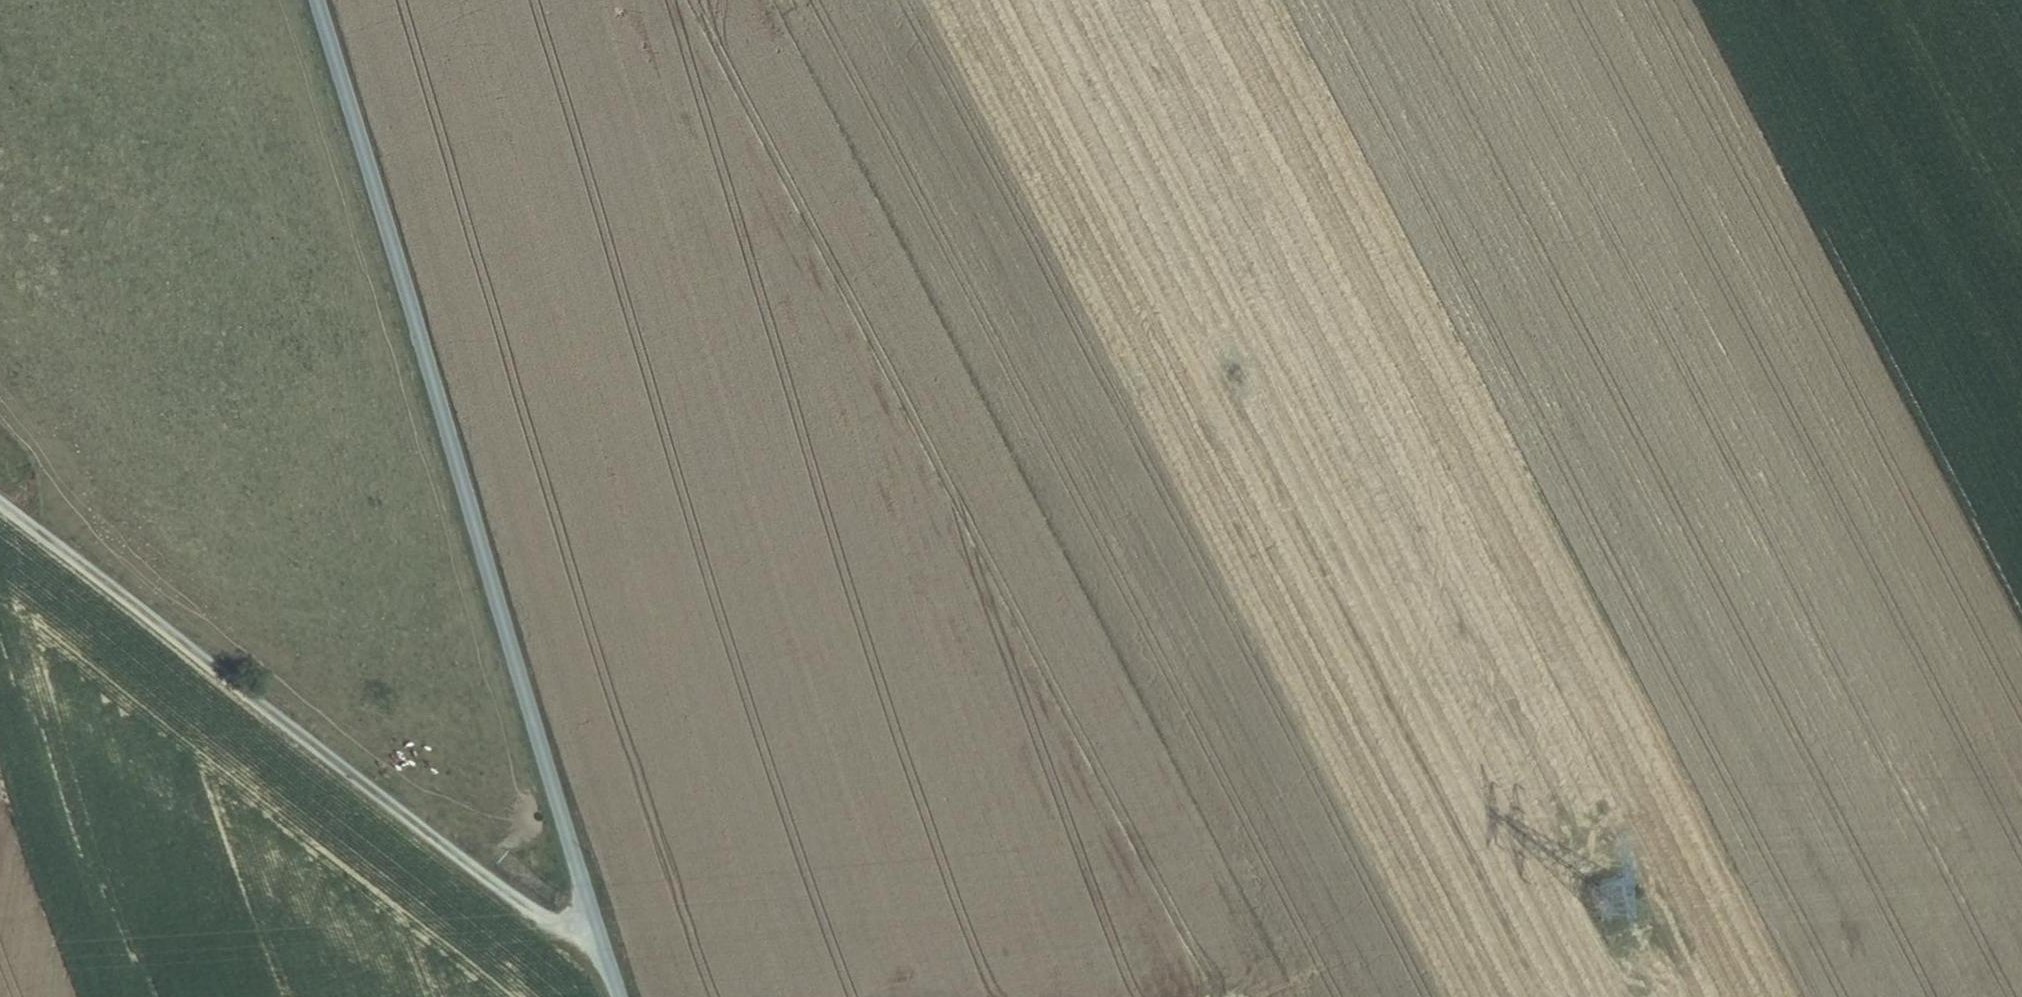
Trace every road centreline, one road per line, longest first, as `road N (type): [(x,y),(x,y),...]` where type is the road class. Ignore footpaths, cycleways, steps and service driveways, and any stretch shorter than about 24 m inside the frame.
road 1 (unclassified): [(309,0),(620,996)]
road 2 (track): [(598,933),(556,923),(502,892),(0,504)]

